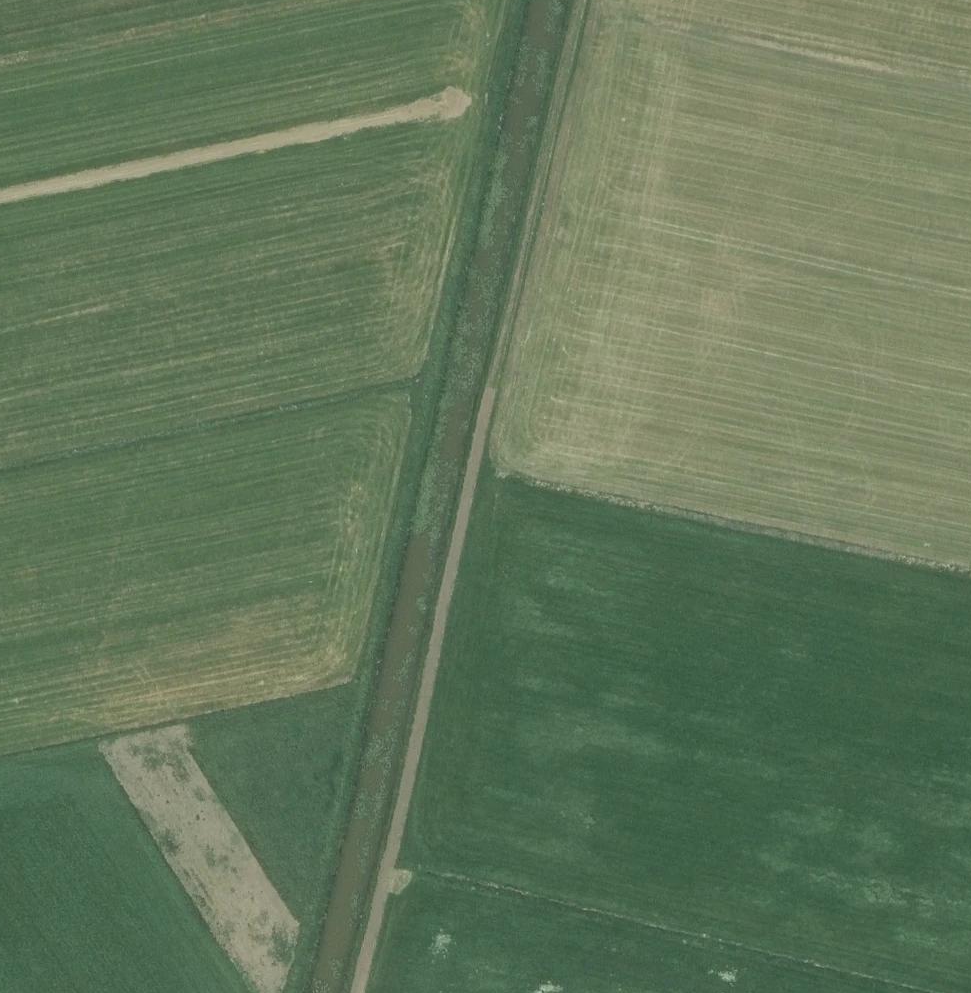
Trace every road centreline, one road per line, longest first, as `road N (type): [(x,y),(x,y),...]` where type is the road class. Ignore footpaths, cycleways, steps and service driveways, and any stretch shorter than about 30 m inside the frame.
road 1 (track): [(516,0),(339,790),(285,992)]

